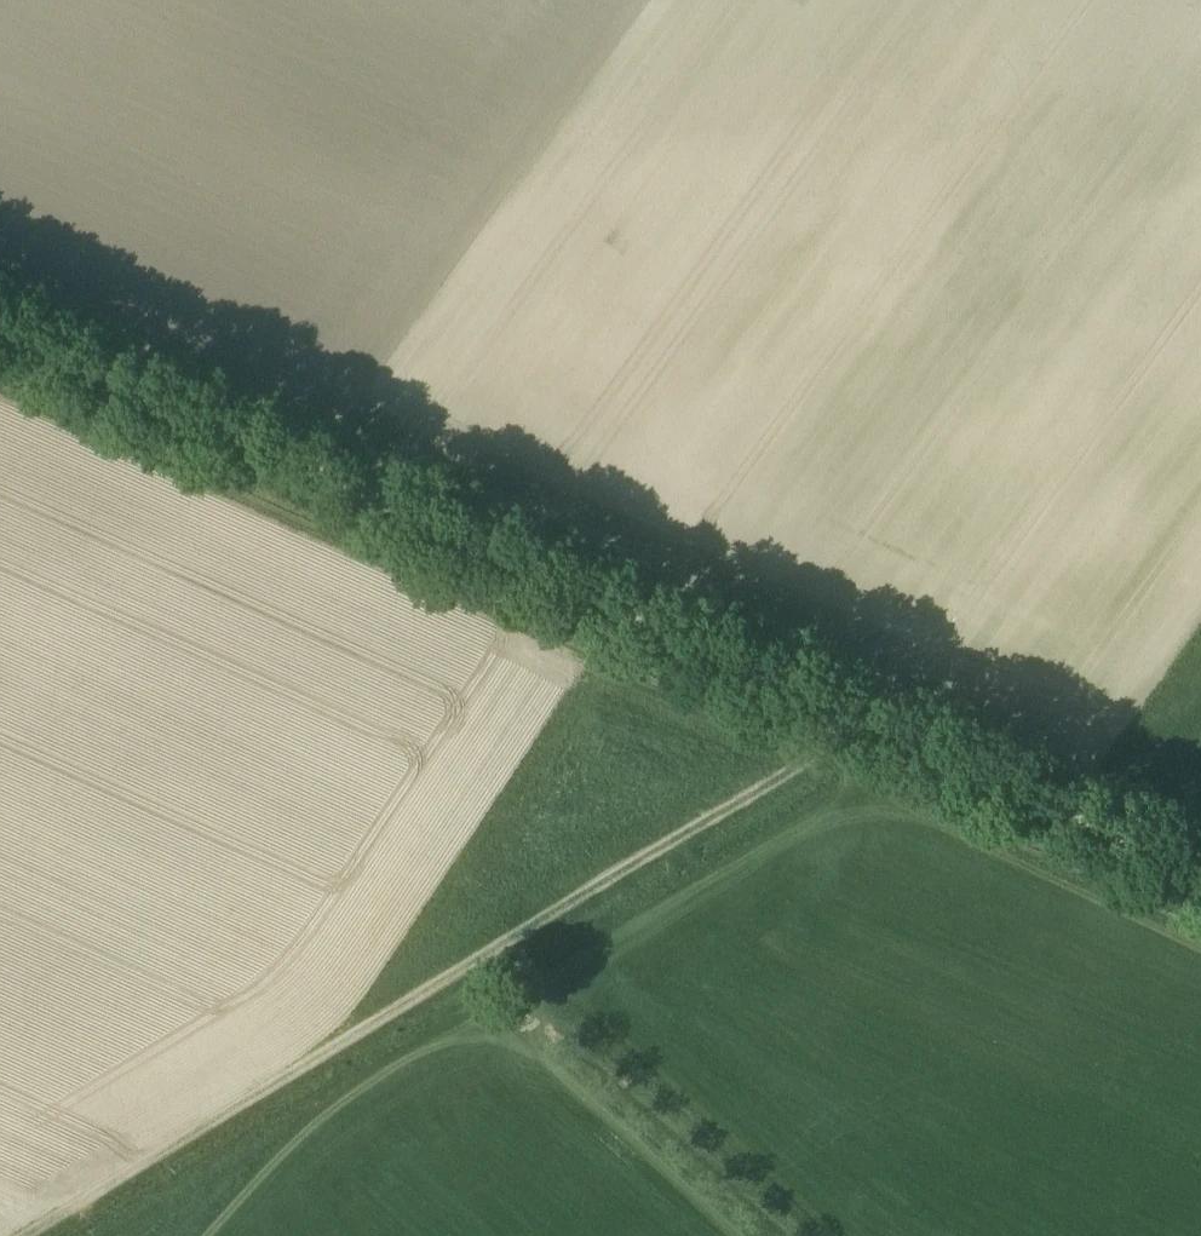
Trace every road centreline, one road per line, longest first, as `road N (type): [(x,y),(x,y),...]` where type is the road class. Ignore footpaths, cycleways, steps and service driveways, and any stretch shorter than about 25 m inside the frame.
road 1 (track): [(1200,858),(0,318)]

